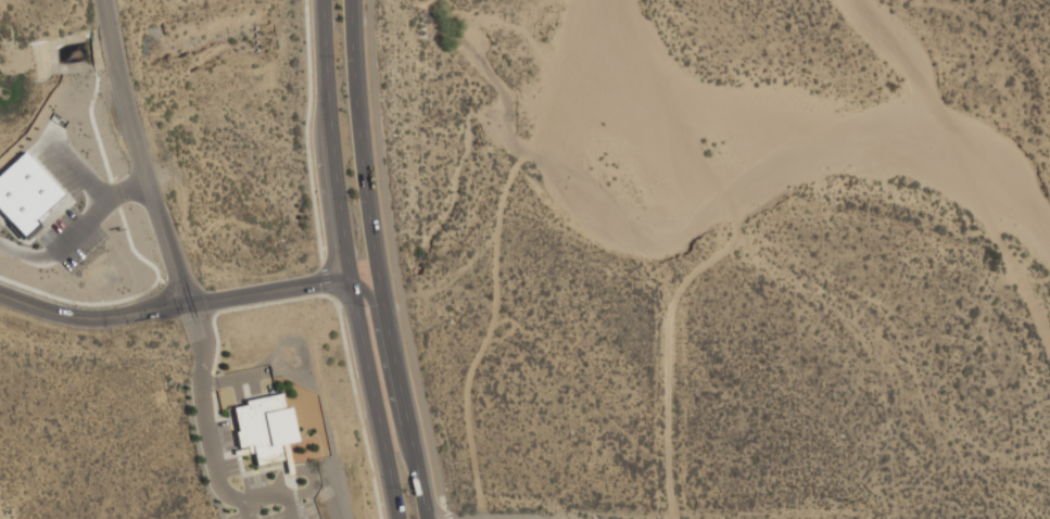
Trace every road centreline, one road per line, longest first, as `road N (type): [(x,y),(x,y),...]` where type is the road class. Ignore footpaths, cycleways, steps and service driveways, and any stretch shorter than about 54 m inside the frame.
road 1 (primary): [(430,518),(364,169),(352,0)]
road 2 (primary): [(323,0),(342,238),(399,518)]
road 3 (tertiary): [(350,279),(85,319),(0,295)]
road 4 (tertiary): [(190,305),(122,93),(102,0)]
road 5 (track): [(662,245),(674,518)]

